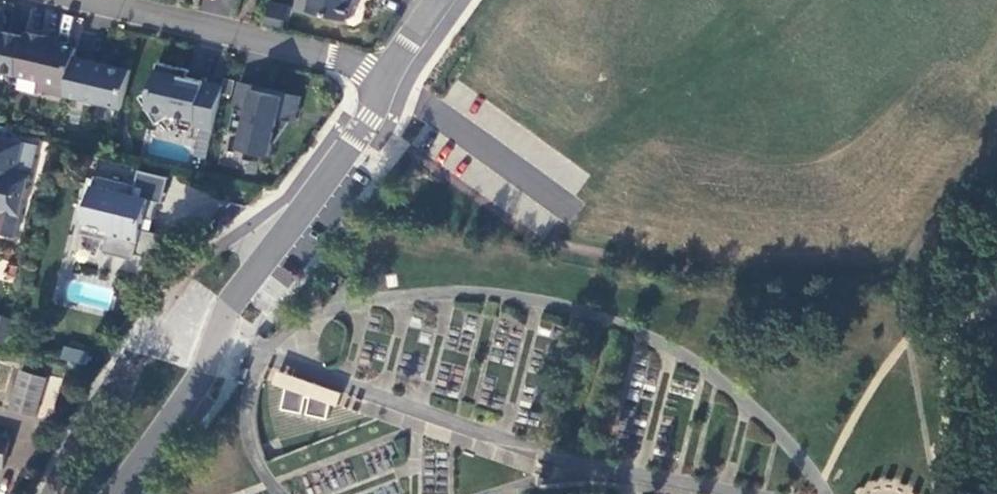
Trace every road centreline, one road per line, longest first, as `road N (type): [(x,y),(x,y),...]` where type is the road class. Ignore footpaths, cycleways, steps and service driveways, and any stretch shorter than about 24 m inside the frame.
road 1 (residential): [(125,493),(184,410),(228,308),(387,73)]
road 2 (residential): [(92,0),(387,73)]

